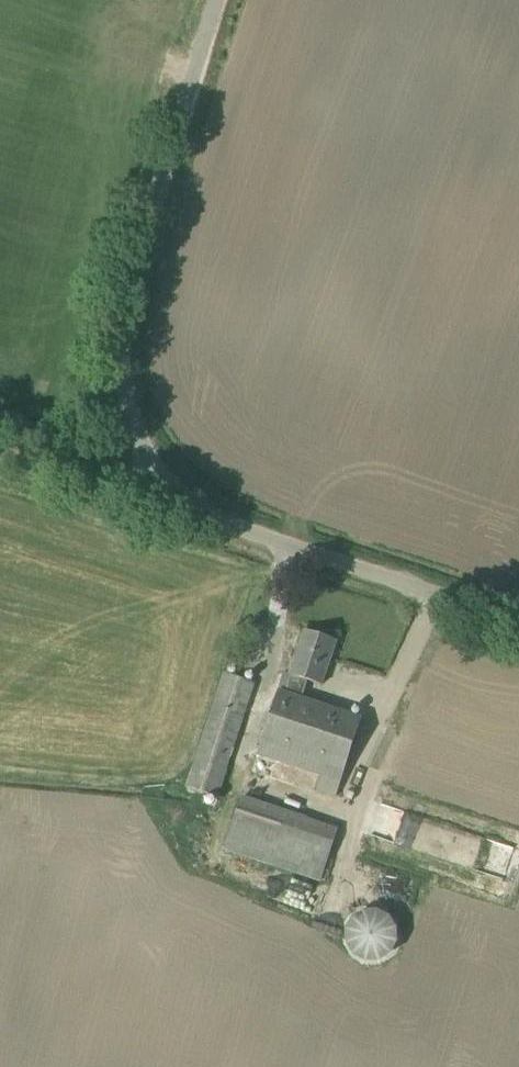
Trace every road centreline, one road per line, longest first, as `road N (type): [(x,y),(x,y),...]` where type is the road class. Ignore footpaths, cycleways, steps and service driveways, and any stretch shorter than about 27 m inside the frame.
road 1 (unclassified): [(518,619),(202,507),(156,468),(140,439),(123,392),(123,319),(216,0)]
road 2 (track): [(176,485),(113,481),(0,444)]

